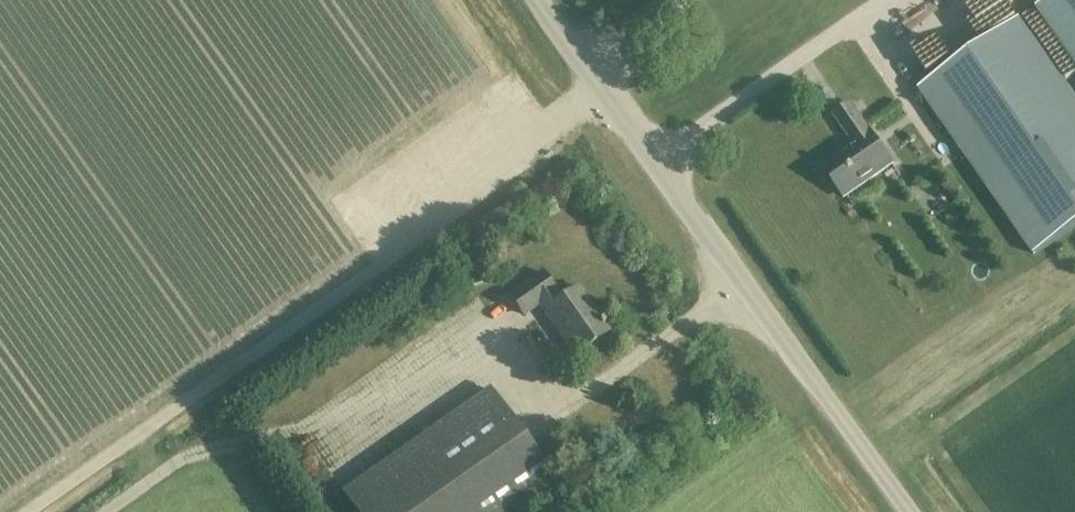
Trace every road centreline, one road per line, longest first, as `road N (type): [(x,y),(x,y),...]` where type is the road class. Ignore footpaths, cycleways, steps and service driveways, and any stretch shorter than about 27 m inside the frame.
road 1 (unclassified): [(917,511),(540,0)]

